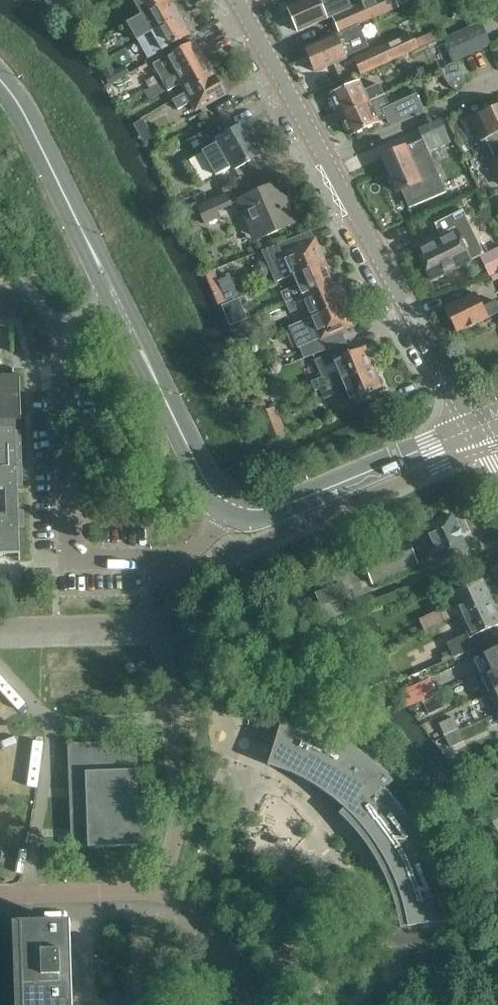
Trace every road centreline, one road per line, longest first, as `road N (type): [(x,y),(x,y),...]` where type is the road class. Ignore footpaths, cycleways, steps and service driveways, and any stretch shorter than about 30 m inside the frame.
road 1 (tertiary): [(473,428),(279,508),(247,513),(219,499),(0,76)]
road 2 (tertiary): [(473,428),(328,160)]
road 3 (residential): [(328,160),(497,80)]
road 4 (tertiary): [(328,160),(238,0)]

